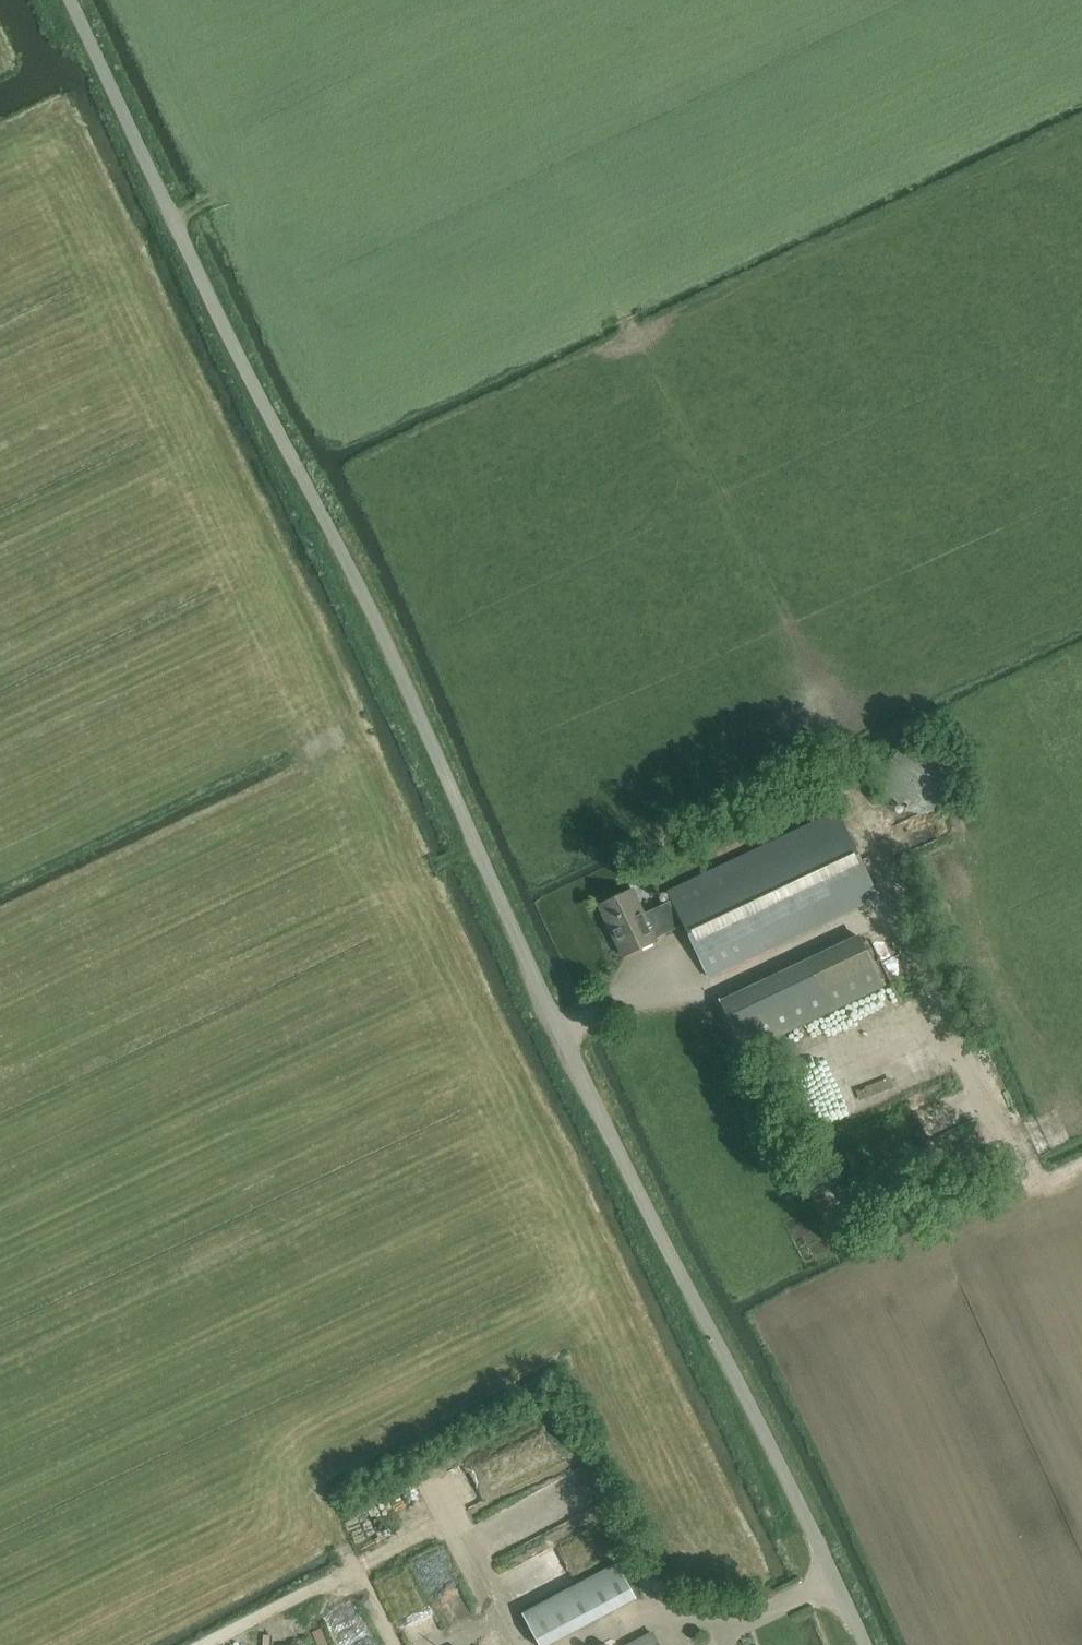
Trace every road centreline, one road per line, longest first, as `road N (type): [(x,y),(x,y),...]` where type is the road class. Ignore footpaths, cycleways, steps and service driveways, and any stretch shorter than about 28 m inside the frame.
road 1 (unclassified): [(851,1644),(73,0)]

